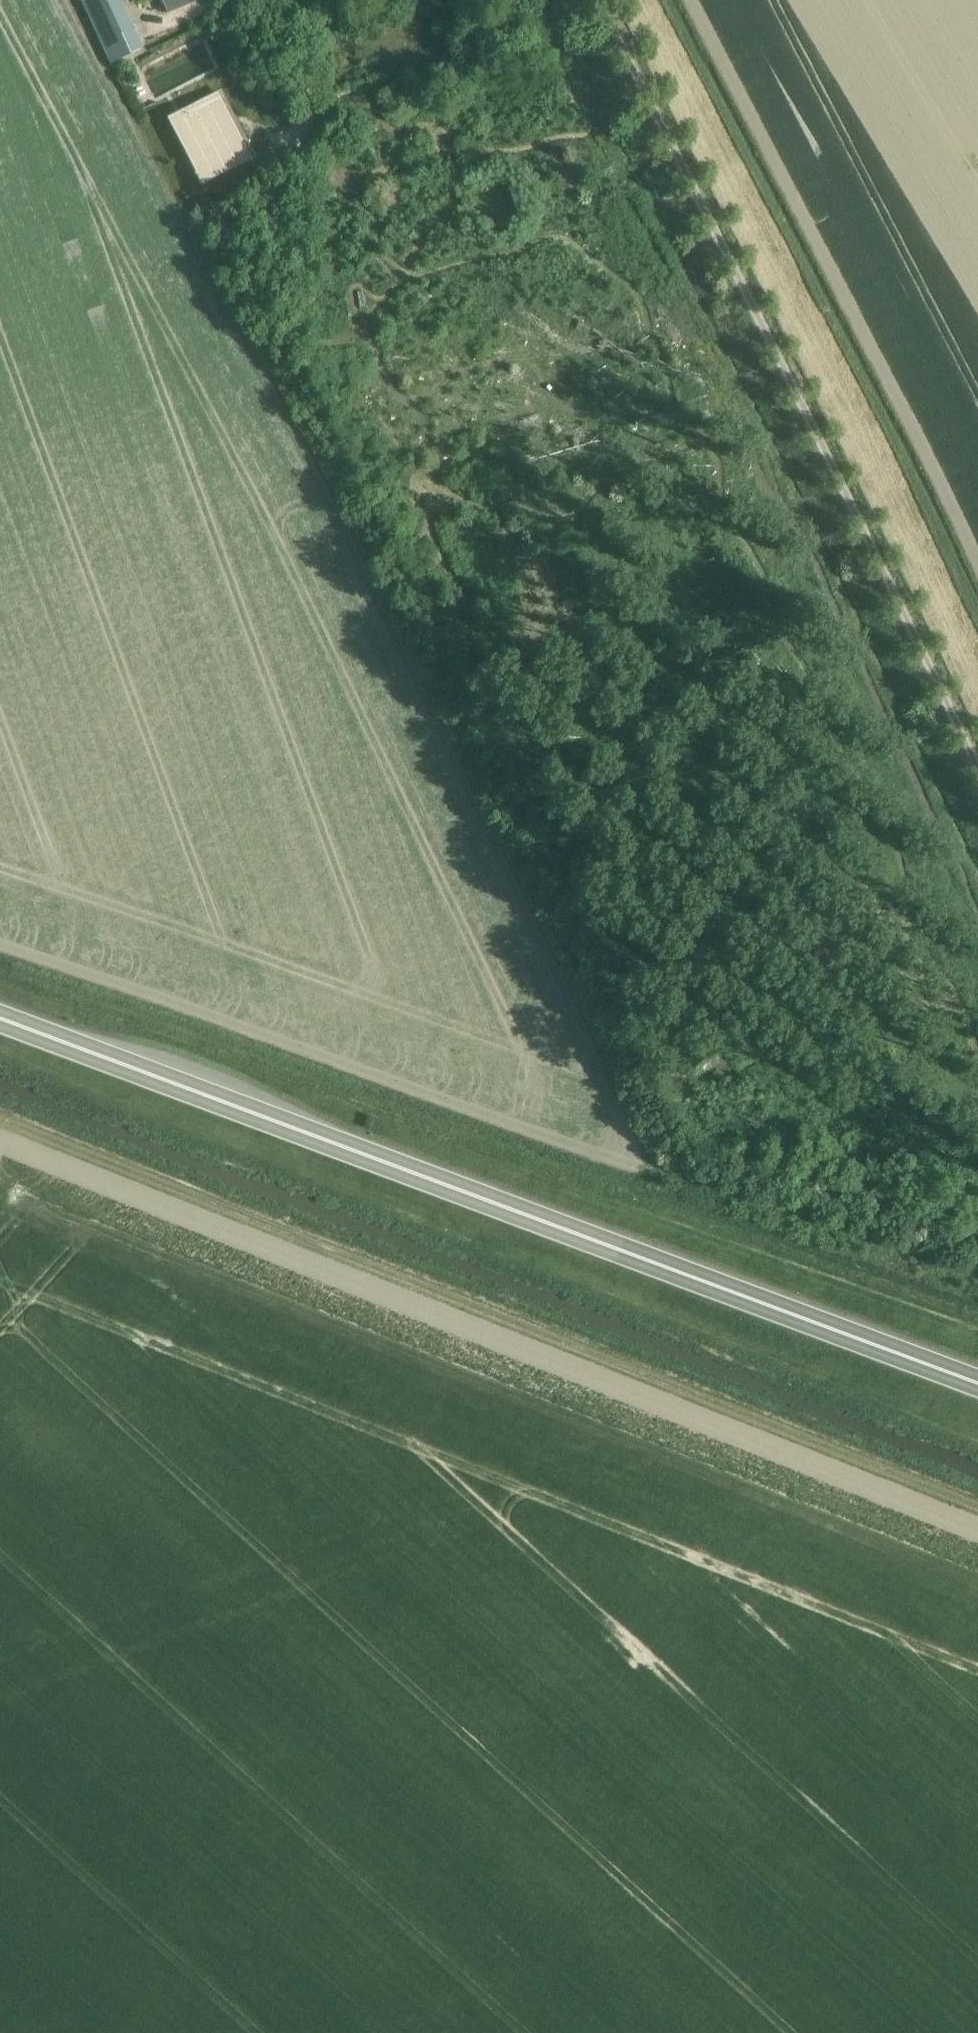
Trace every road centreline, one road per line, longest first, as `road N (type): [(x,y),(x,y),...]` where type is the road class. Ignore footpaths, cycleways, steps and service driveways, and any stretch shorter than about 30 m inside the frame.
road 1 (trunk): [(0,1018),(977,1381)]
road 2 (unclassified): [(977,769),(848,499),(582,0)]

